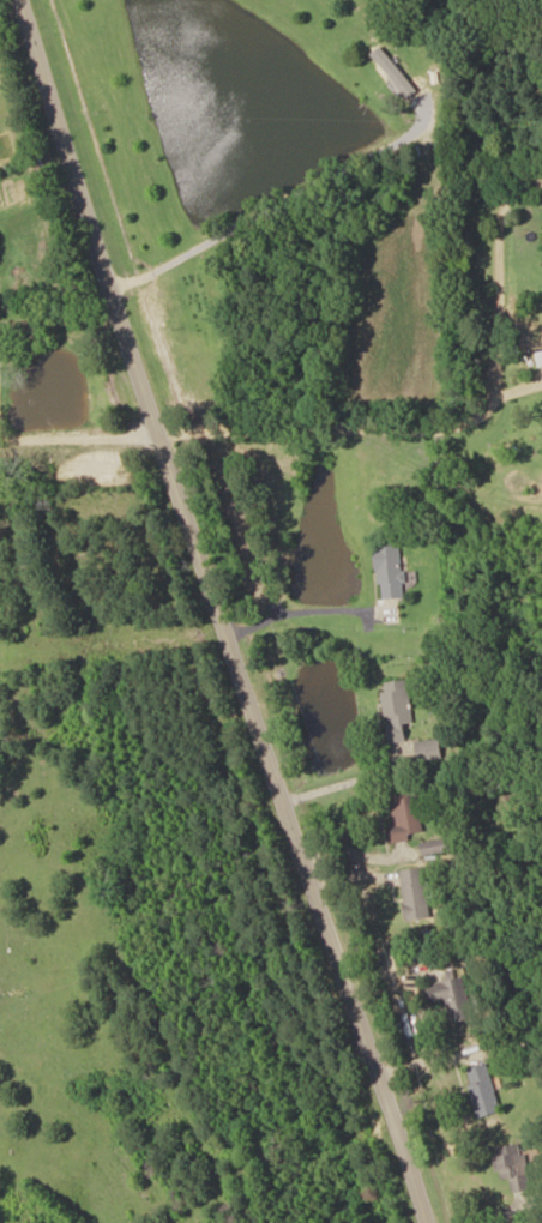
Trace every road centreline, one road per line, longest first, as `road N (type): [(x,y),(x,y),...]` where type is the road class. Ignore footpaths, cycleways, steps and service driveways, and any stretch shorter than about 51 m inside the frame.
road 1 (secondary): [(436,1222),(424,1161),(289,734),(28,0)]
road 2 (residential): [(181,424),(408,434),(458,427),(501,396)]
road 3 (residential): [(181,424),(0,427)]

